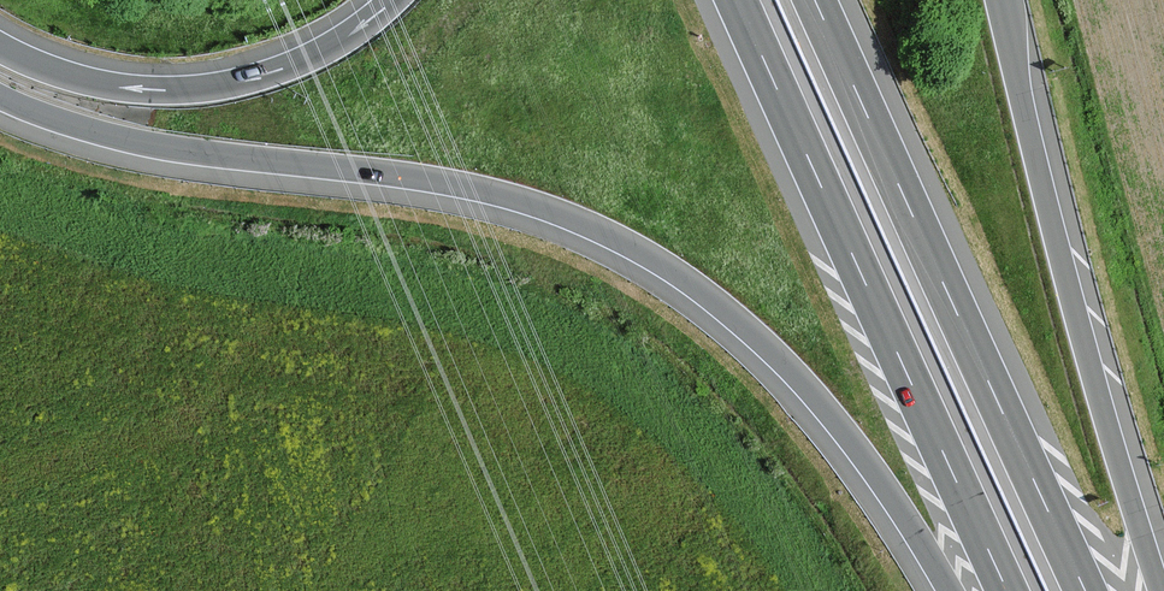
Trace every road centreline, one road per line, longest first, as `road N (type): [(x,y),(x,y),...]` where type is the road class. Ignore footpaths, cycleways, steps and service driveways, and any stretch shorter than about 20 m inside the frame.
road 1 (motorway): [(0,99),(170,149),(471,189),(607,236),(702,293),(789,372),(879,481),(949,590)]
road 2 (motorway): [(736,0),(1009,590)]
road 3 (motorway): [(1083,590),(814,0)]
road 4 (motorway): [(1159,590),(1058,242),(1003,0)]
road 5 (motorway): [(391,0),(310,56),(219,85),(96,81),(0,45)]

